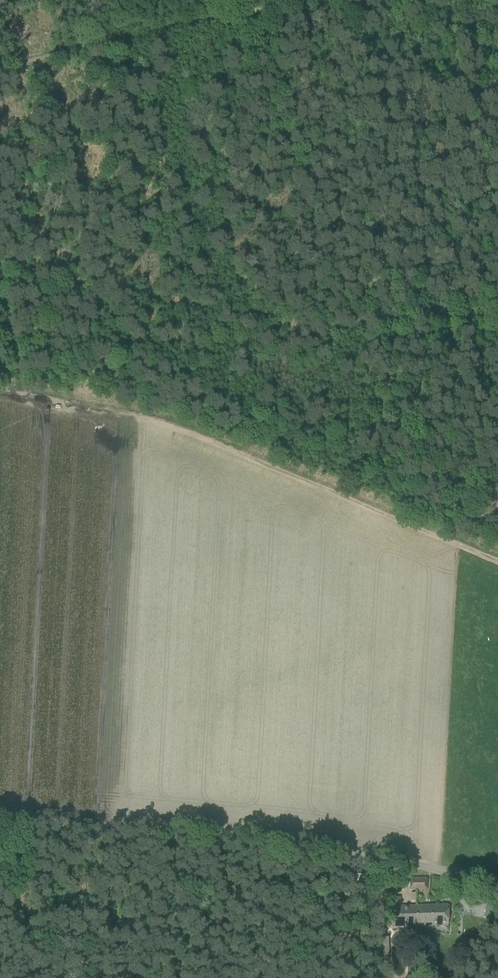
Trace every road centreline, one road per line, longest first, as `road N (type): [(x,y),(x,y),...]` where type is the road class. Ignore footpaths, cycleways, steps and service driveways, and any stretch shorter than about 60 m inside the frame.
road 1 (track): [(497,563),(176,429),(17,394)]
road 2 (track): [(0,269),(320,332),(497,308)]
road 3 (unclassified): [(497,877),(223,828),(0,817)]
road 4 (track): [(0,68),(245,14)]

